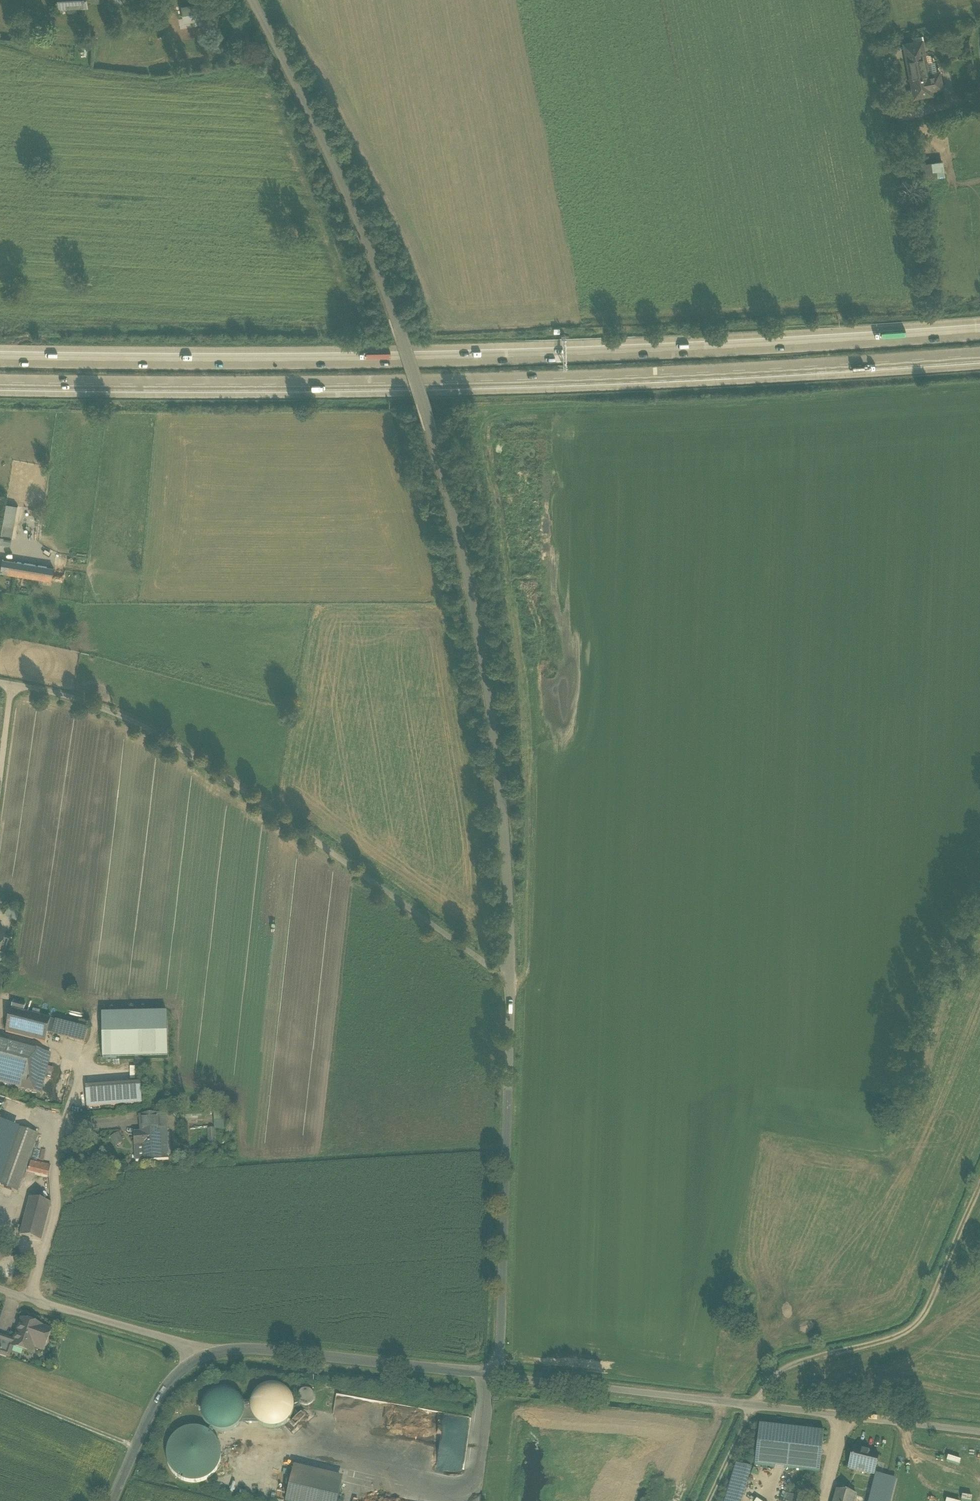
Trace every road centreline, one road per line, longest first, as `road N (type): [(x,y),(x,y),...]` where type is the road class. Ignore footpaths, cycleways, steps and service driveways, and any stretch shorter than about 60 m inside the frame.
road 1 (unclassified): [(513,981),(504,809),(457,523),(363,216),(256,0)]
road 2 (motorway): [(0,381),(564,378),(979,354)]
road 3 (motorway): [(979,331),(548,355),(0,358)]
road 4 (residential): [(513,981),(146,727),(81,700),(12,684)]
road 5 (unclassified): [(500,1376),(979,1434)]
road 6 (unclassified): [(500,1376),(513,981)]
road 7 (track): [(753,1406),(768,1380),(799,1358),(904,1333),(925,1316),(979,1186)]
road 8 (unclassified): [(208,1355),(259,1349),(500,1376)]
road 9 (unclassified): [(0,1289),(208,1355)]
road 10 (residential): [(866,0),(891,117),(979,96)]
road 11 (unclassified): [(113,1500),(155,1404),(208,1355)]

